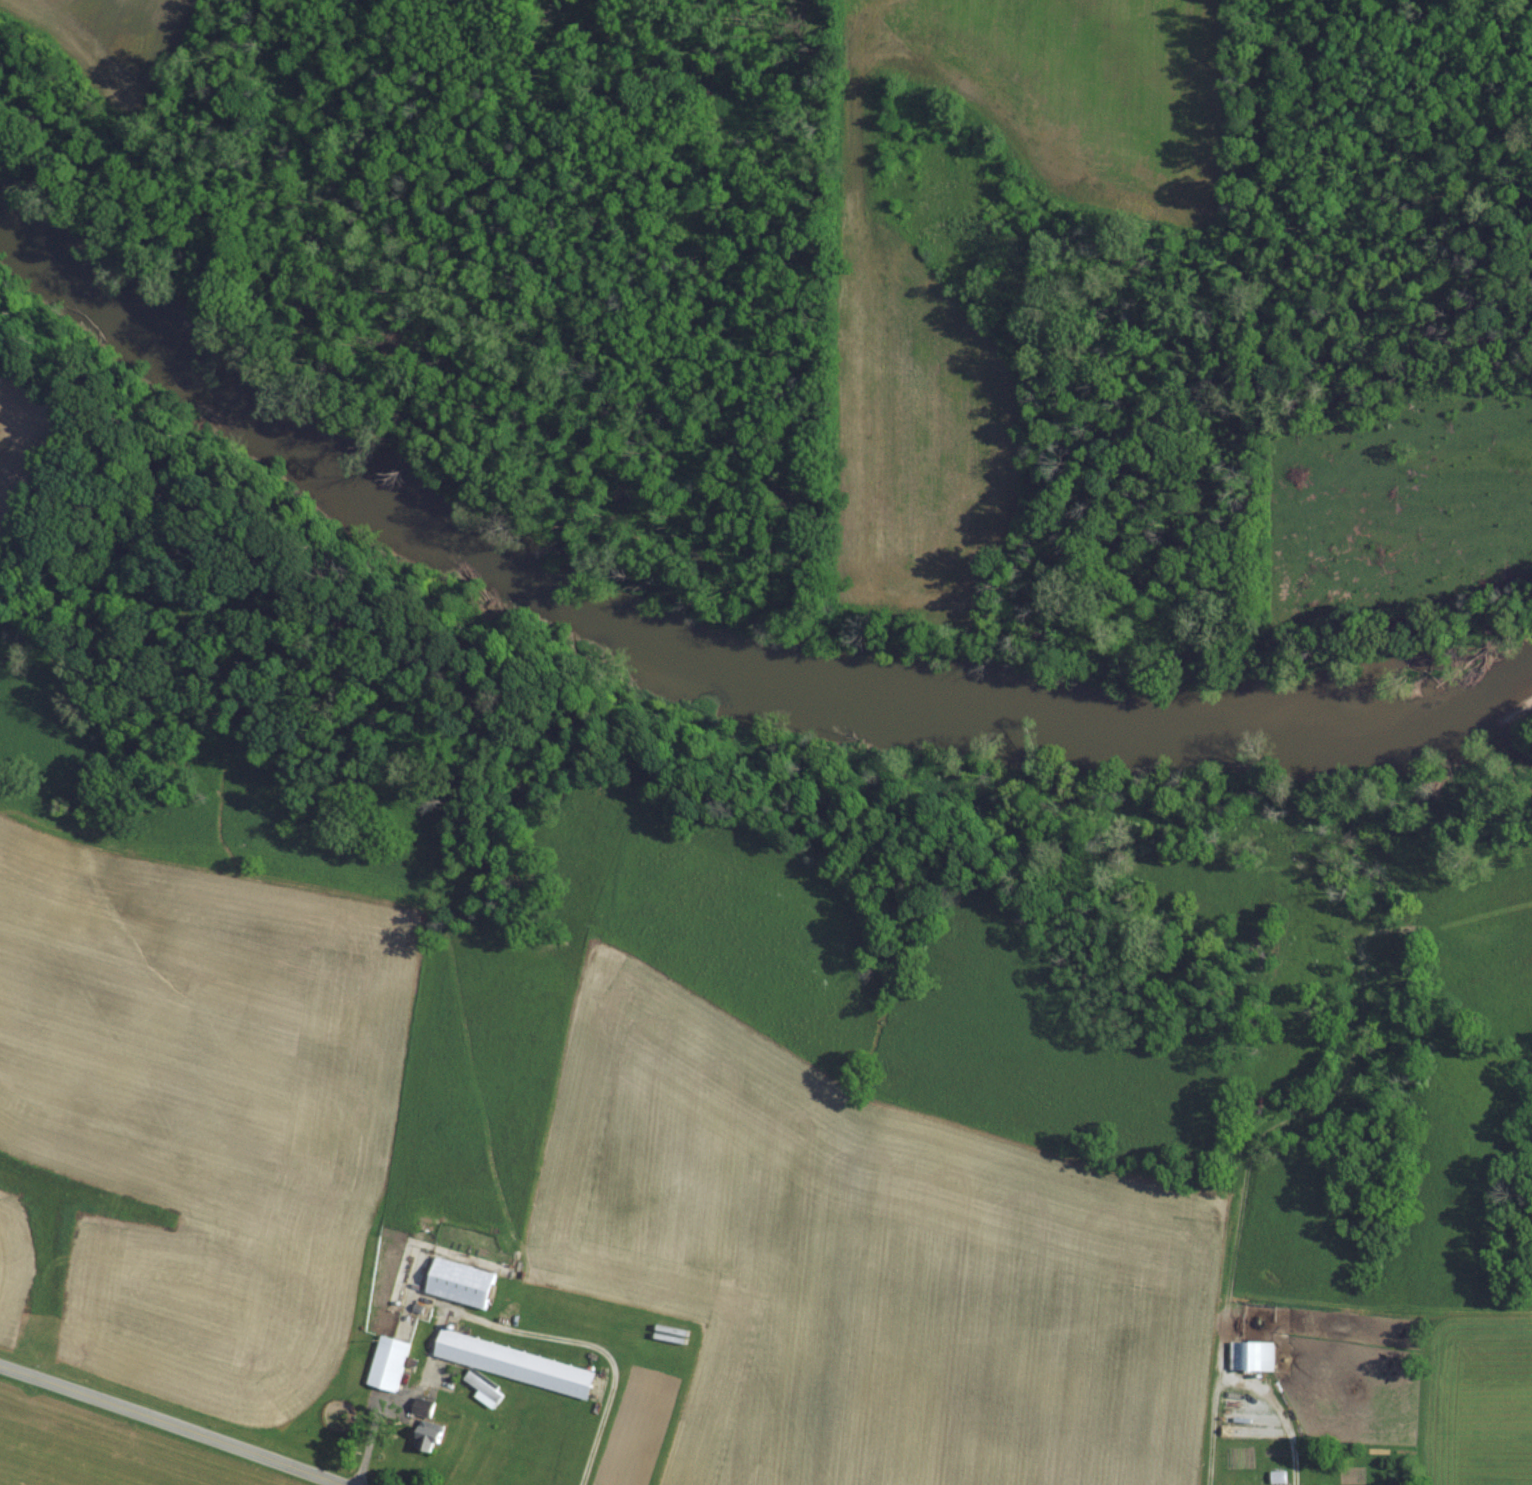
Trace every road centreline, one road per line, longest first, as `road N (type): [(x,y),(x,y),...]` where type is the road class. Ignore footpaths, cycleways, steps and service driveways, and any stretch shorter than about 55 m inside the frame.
road 1 (tertiary): [(337,1484),(0,1368)]

